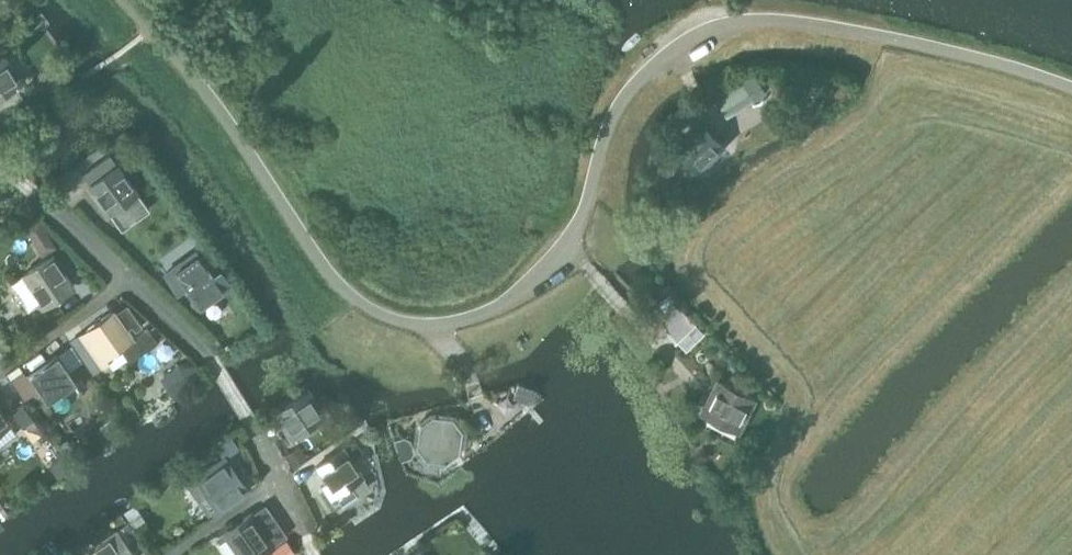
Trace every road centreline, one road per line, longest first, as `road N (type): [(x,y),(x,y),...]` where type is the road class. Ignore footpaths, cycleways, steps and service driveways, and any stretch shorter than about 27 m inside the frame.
road 1 (unclassified): [(1071,87),(830,25),(756,21),(693,38),(627,92),(582,209),(546,270),(493,310),(426,323),(361,306),(342,289),(205,90),(128,0)]
road 2 (residential): [(272,482),(251,426),(203,355),(123,276)]
road 3 (residential): [(123,276),(0,162)]
road 4 (residential): [(0,370),(123,276)]
road 5 (residential): [(166,554),(272,482)]

